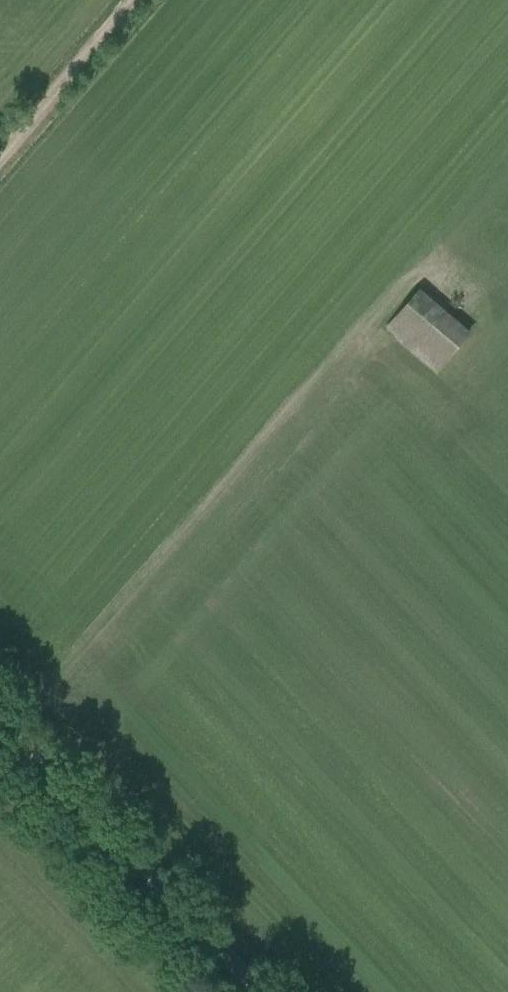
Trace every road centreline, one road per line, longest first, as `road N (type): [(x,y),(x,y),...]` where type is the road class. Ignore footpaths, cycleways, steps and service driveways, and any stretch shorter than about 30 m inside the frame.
road 1 (unclassified): [(260,991),(0,706)]
road 2 (track): [(0,152),(133,0)]

